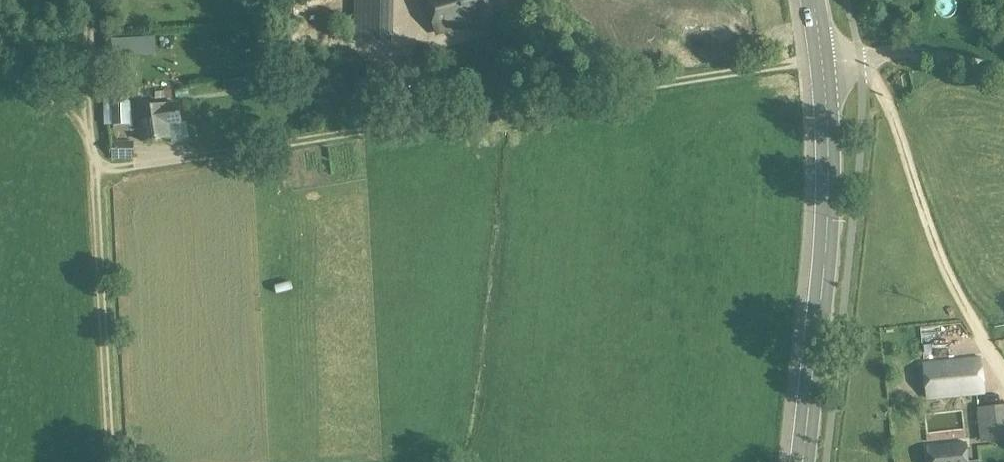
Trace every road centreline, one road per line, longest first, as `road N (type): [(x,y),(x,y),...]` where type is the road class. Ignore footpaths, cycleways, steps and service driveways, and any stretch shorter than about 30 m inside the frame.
road 1 (unclassified): [(97,173),(824,60)]
road 2 (secondary): [(800,461),(825,228),(824,60)]
road 3 (unclassified): [(1003,372),(947,274),(894,118),(860,54)]
road 4 (unclassified): [(97,173),(110,461)]
road 5 (unclassified): [(1003,70),(919,51),(860,54)]
road 6 (unclassified): [(92,0),(88,120)]

